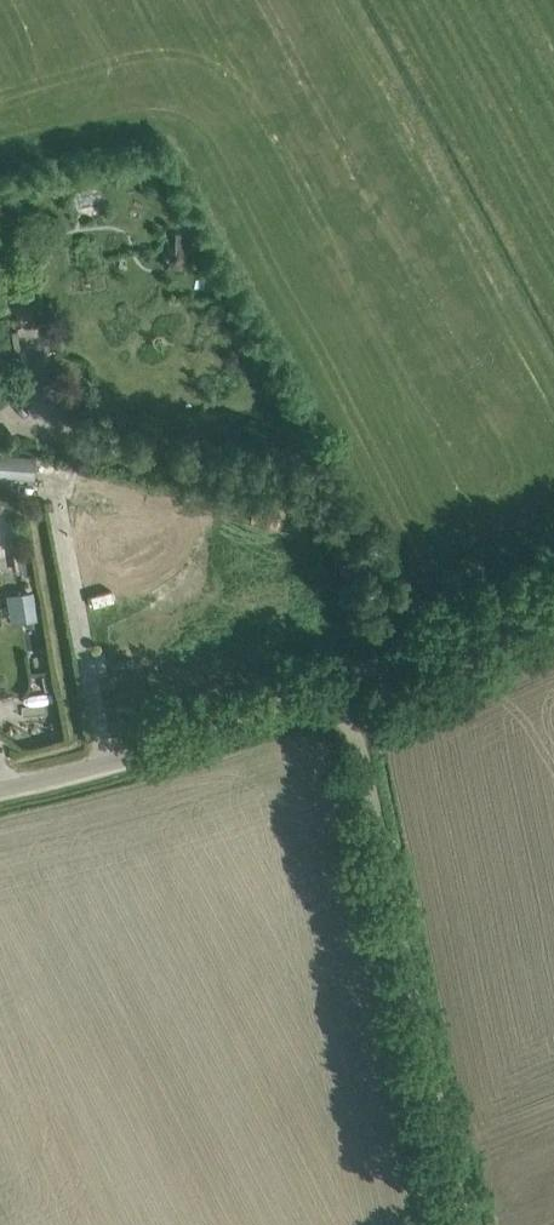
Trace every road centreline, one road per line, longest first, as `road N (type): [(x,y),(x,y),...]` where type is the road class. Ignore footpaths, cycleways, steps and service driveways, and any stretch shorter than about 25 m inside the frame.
road 1 (unclassified): [(501,1224),(384,665)]
road 2 (unclassified): [(452,644),(385,504),(361,482),(328,466),(83,423)]
road 3 (unclassified): [(0,791),(180,746),(384,665)]

